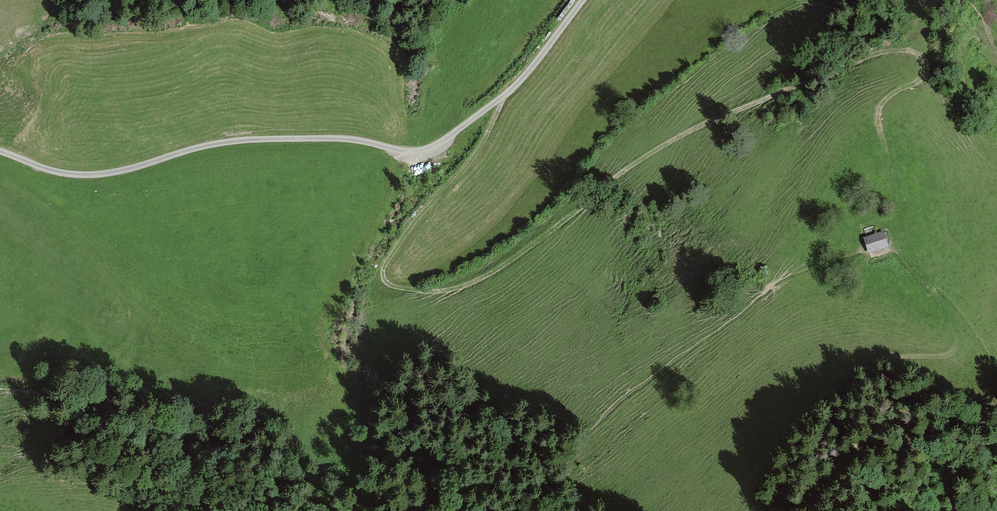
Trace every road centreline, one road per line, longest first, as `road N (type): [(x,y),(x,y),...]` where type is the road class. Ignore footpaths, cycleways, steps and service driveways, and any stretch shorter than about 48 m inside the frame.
road 1 (track): [(505,95),(472,160),(386,263),(389,284),(435,292),(467,285),(631,164),(698,127),(876,54),(905,50),(923,58),(925,75),(888,97),(878,122),(906,233),(955,347),(947,355),(883,359),(840,379),(785,439),(754,510)]
road 2 (track): [(438,144),(413,152),(348,139),(252,140),(92,175),(56,172),(0,151)]
road 3 (unclassified): [(582,0),(525,75),(438,144)]

